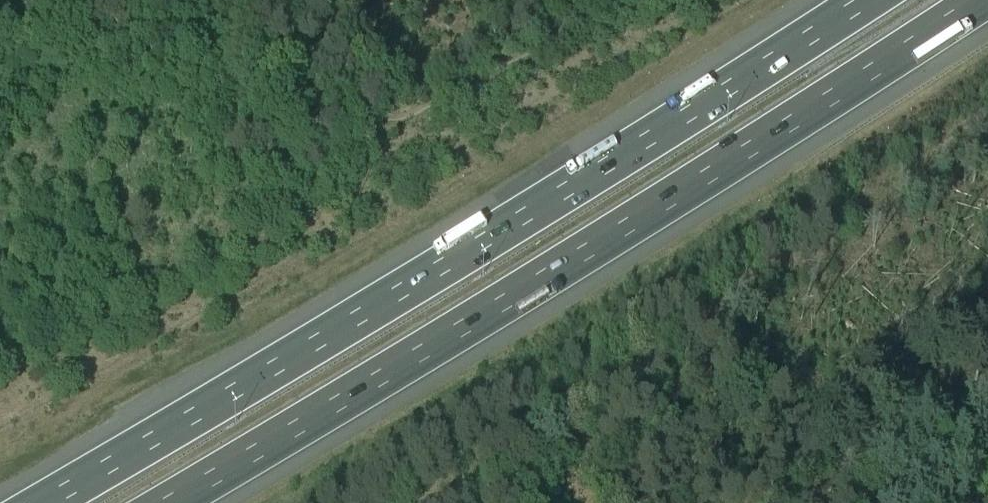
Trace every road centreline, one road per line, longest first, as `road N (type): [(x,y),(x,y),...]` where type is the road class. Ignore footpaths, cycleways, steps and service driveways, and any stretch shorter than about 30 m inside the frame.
road 1 (motorway): [(178,502),(686,196),(987,1)]
road 2 (motorway): [(851,0),(175,428),(43,502)]

